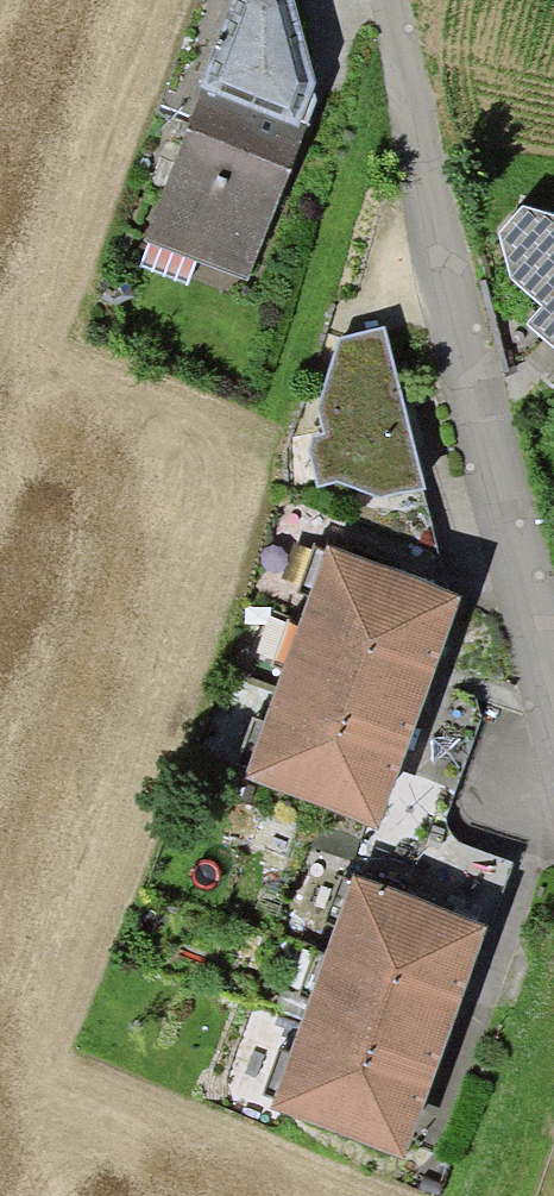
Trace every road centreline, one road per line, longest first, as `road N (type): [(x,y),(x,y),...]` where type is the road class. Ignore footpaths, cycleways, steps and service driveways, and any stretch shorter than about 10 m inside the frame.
road 1 (residential): [(553,745),(498,568),(374,0)]

